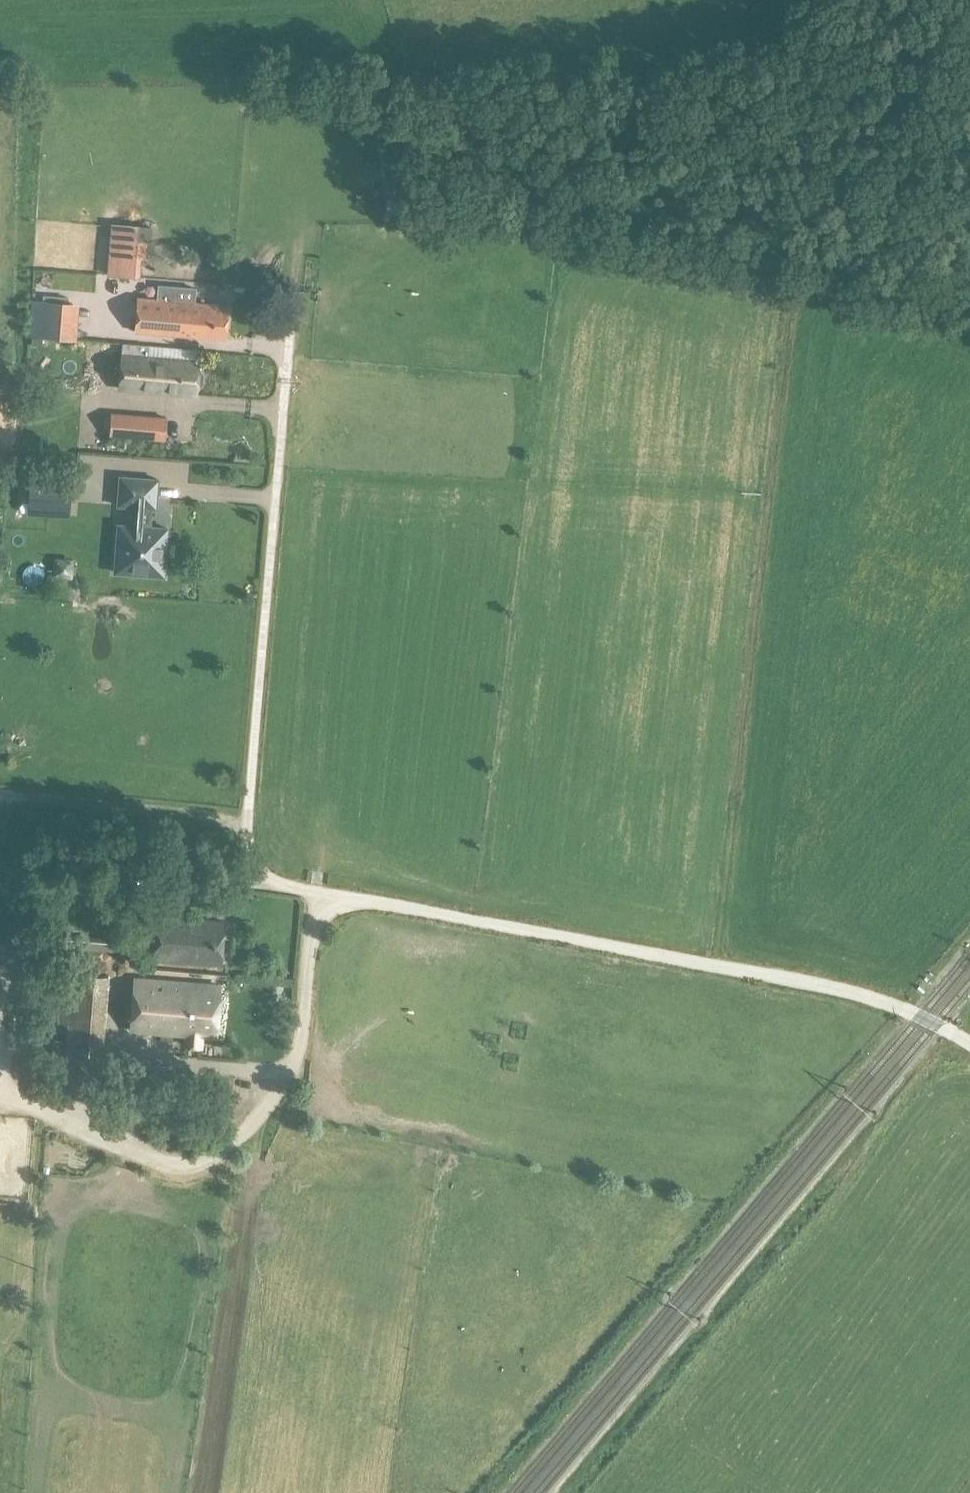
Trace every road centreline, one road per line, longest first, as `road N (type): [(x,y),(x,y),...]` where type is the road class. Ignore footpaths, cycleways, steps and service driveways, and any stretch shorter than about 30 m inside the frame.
road 1 (residential): [(969,1042),(885,1002),(802,983),(270,884),(254,864),(246,831),(290,326)]

